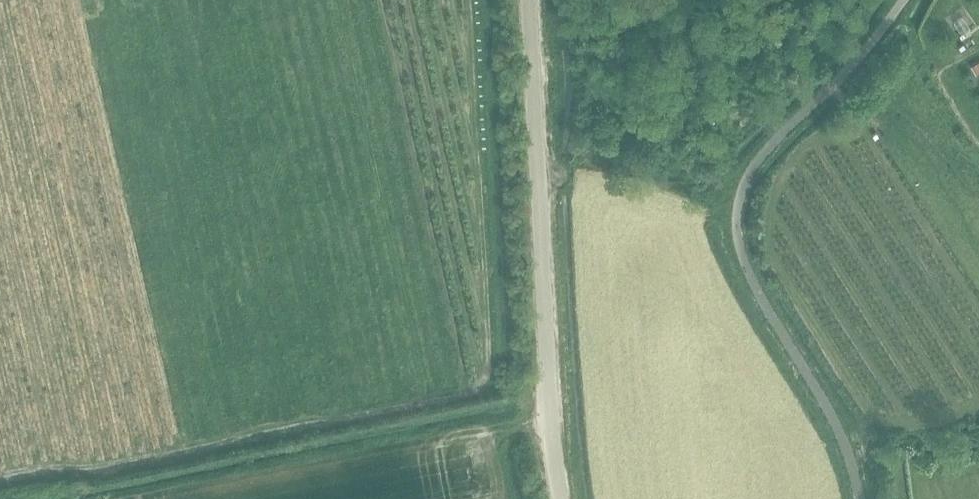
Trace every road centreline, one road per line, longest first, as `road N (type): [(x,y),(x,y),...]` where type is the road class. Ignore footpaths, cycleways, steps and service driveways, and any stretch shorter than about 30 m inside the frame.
road 1 (unclassified): [(559,498),(529,0)]
road 2 (unclassified): [(735,227),(757,159),(902,0)]

